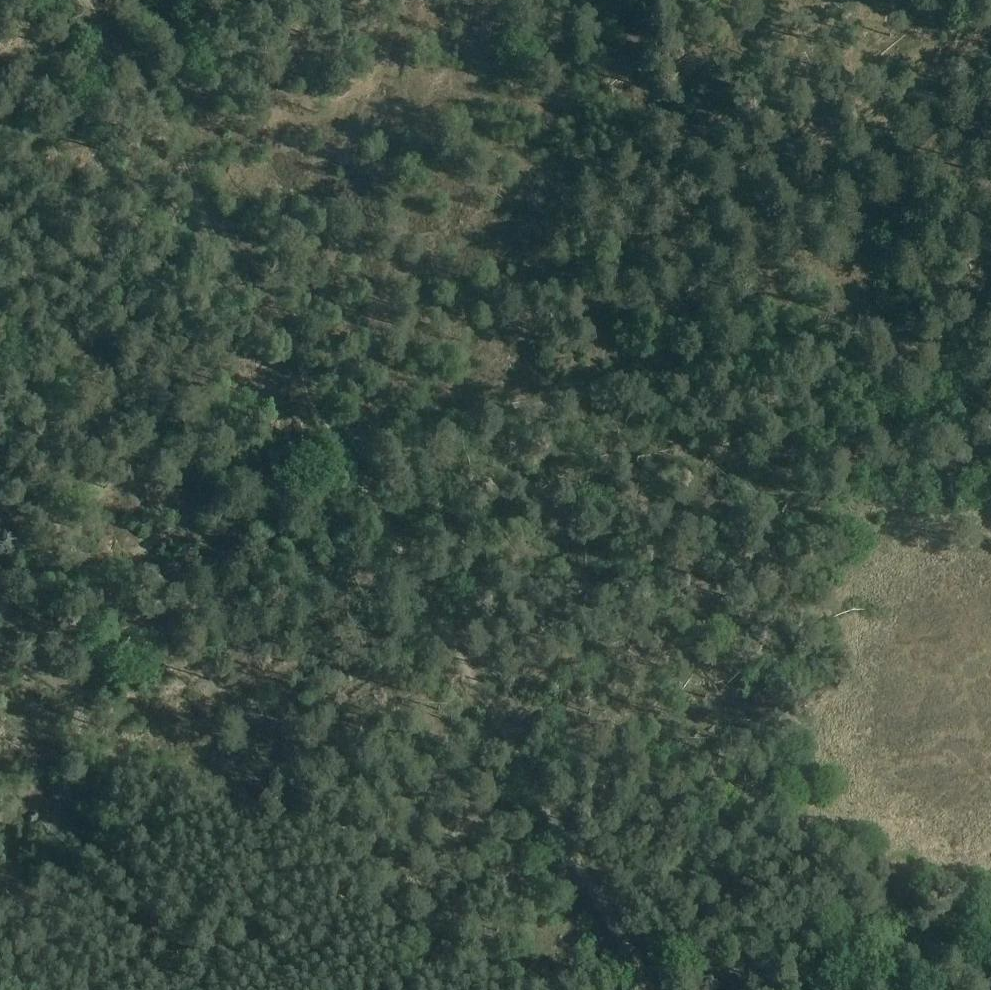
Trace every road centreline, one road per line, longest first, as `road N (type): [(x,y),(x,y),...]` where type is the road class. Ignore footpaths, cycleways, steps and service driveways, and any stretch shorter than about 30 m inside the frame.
road 1 (track): [(990,310),(354,433),(333,428)]
road 2 (track): [(646,985),(333,428)]
road 3 (track): [(333,428),(214,238),(151,105),(85,0)]
road 4 (track): [(333,428),(141,549),(89,573),(0,587)]

